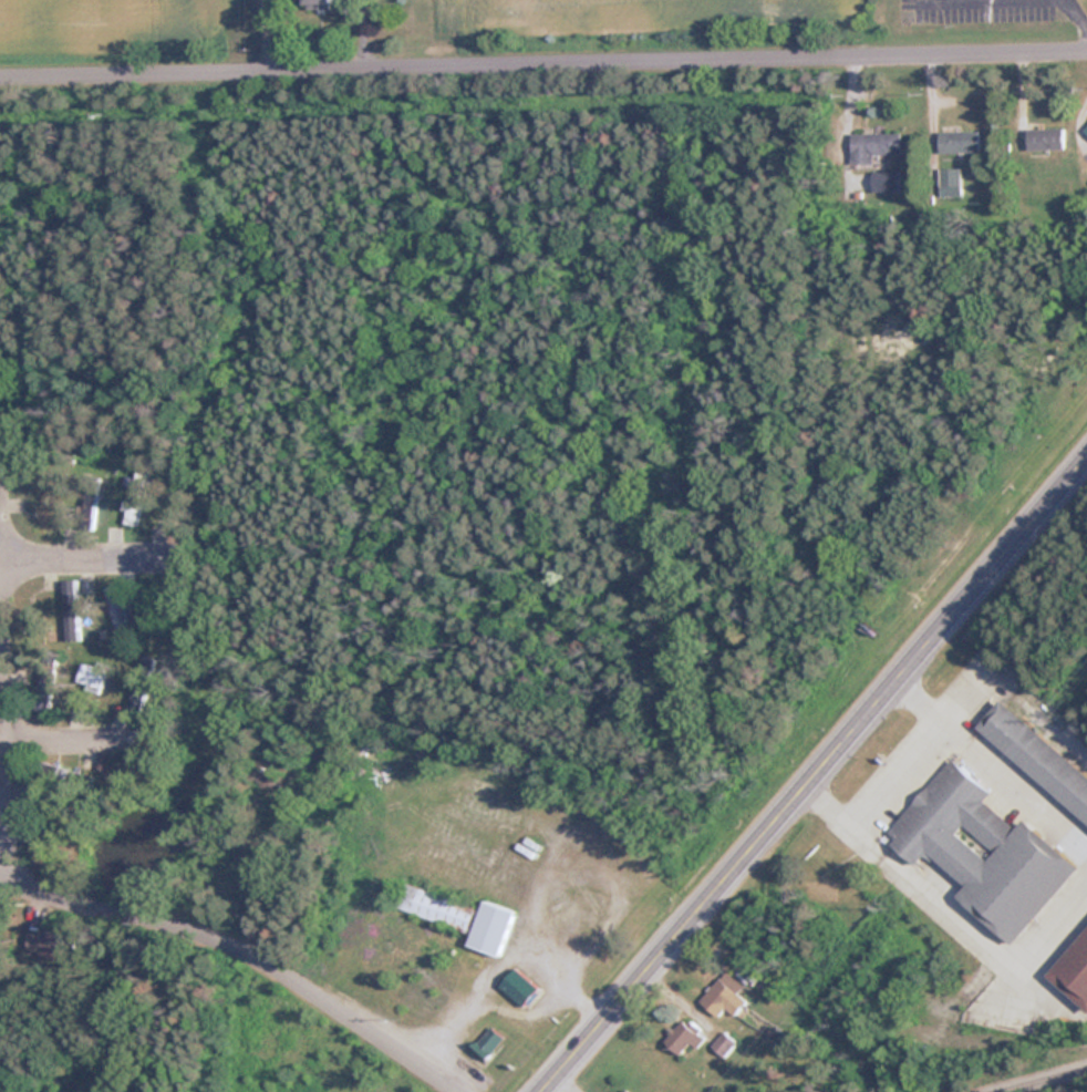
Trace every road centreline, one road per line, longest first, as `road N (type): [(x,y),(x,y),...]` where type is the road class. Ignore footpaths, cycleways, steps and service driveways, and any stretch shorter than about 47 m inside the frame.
road 1 (residential): [(0,79),(1086,48)]
road 2 (primary): [(544,1091),(1086,455)]
road 3 (residential): [(462,1091),(230,941),(68,900),(0,869)]
road 4 (residential): [(0,557),(178,553)]
road 5 (residential): [(0,736),(123,735)]

